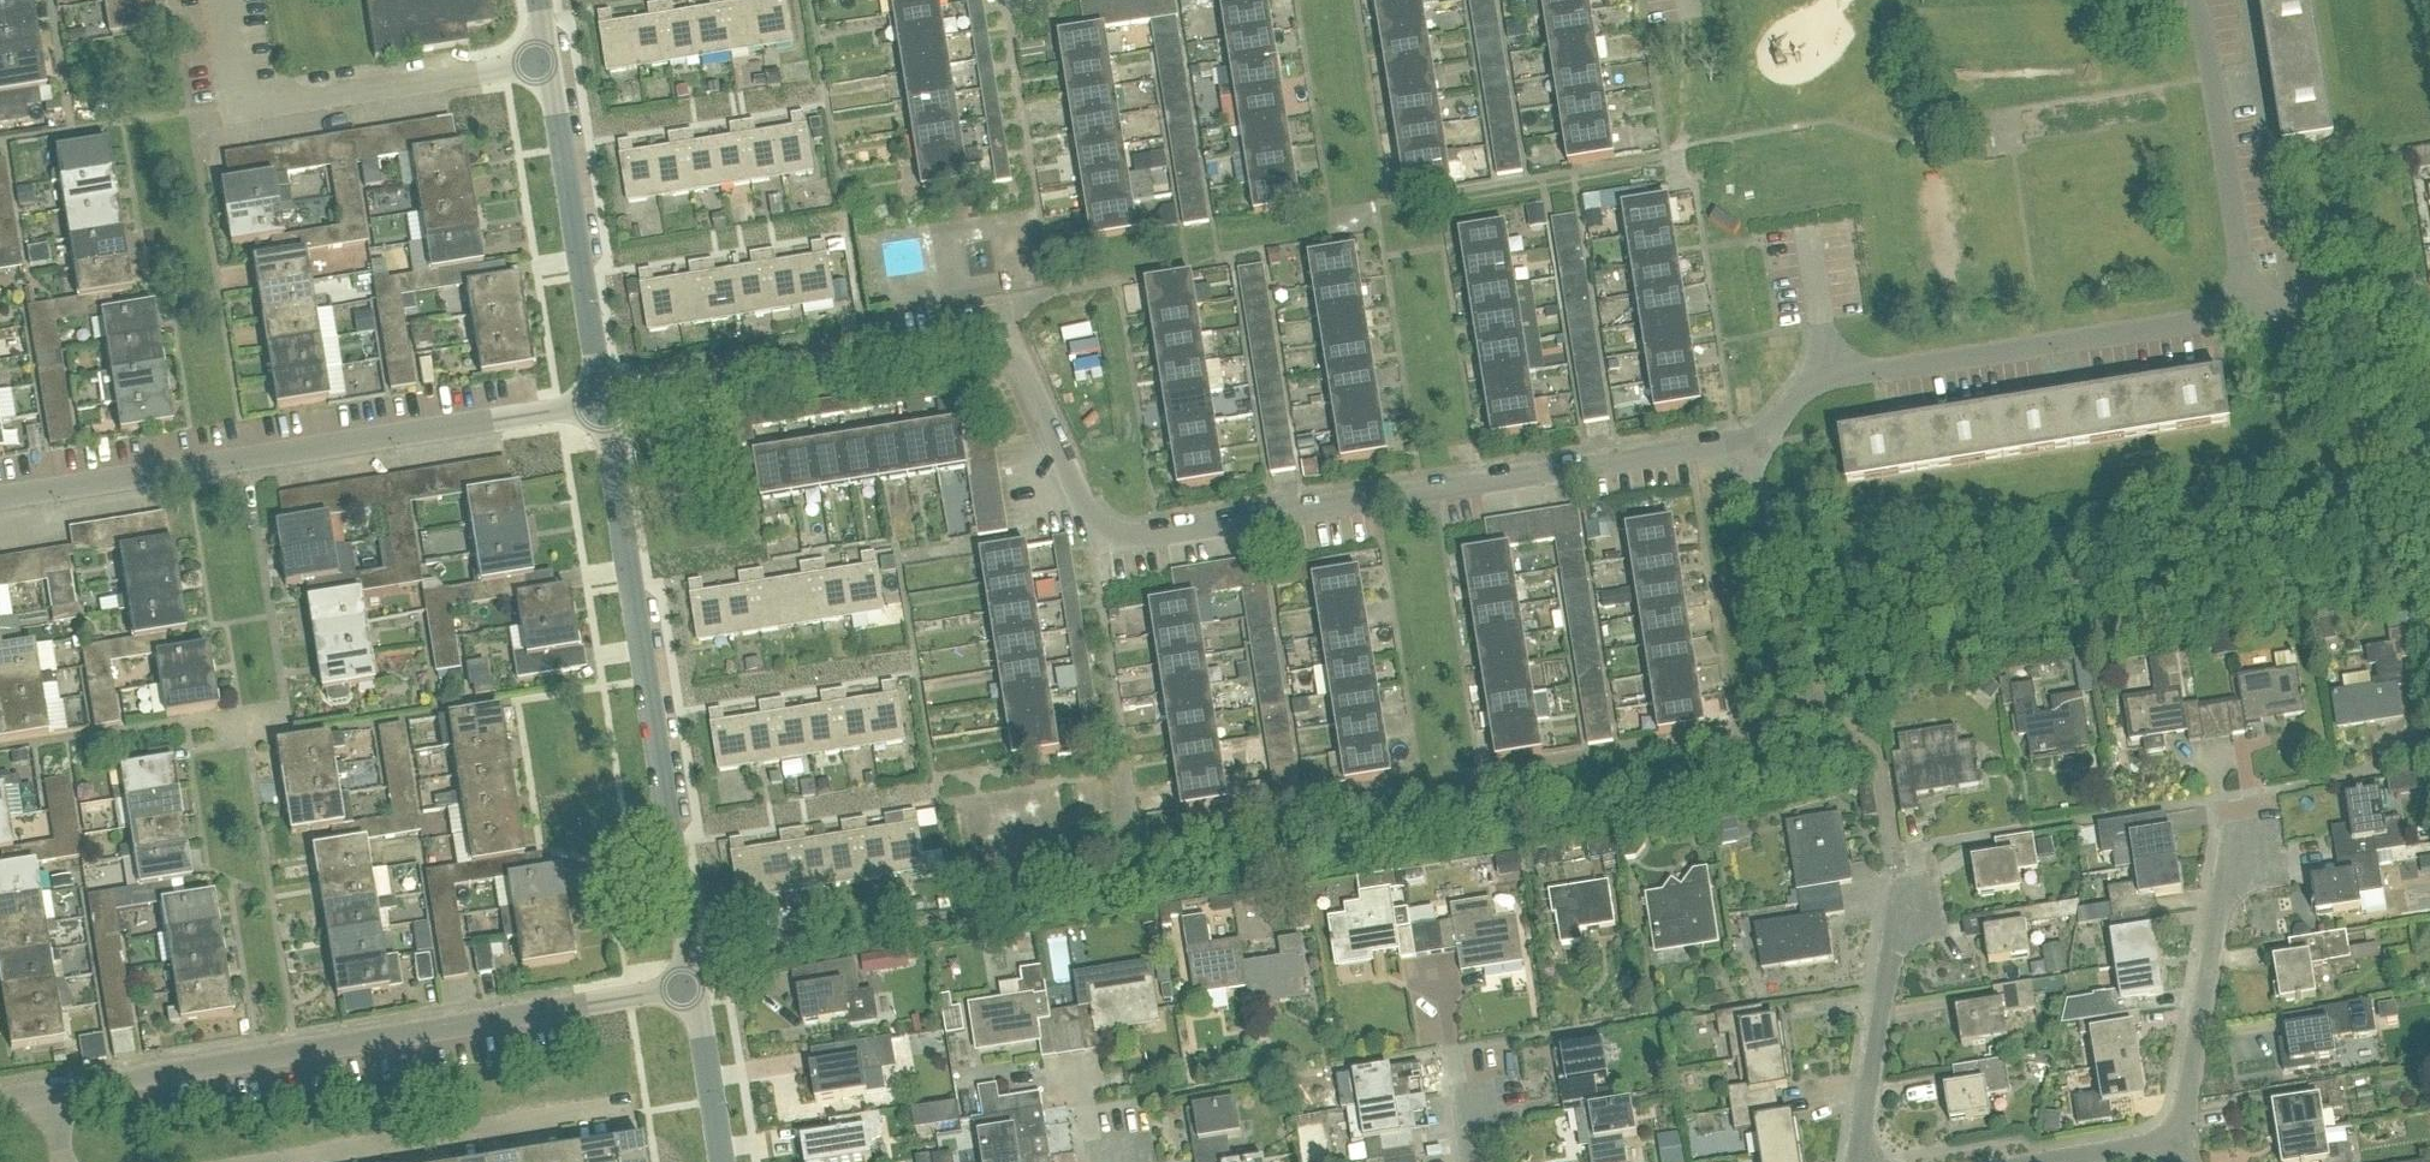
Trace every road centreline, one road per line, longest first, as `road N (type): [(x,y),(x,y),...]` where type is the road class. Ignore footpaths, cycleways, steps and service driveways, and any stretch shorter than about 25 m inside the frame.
road 1 (residential): [(602,402),(967,346),(1008,352),(1027,376),(1094,526),(1129,540),(1750,442),(1821,382),(2251,311)]
road 2 (residential): [(53,1093),(699,988)]
road 3 (residential): [(0,499),(602,402)]
road 4 (unclassified): [(699,988),(602,402)]
road 5 (residential): [(551,64),(243,114),(224,0)]
road 6 (unclassified): [(602,402),(551,64)]
road 7 (residential): [(307,1161),(633,1111)]
road 8 (residential): [(2251,311),(2195,0)]
road 9 (residential): [(2177,1142),(2234,839)]
road 10 (residential): [(1862,1161),(1904,889)]
road 11 (residential): [(2251,311),(2373,294),(2429,301)]
road 12 (unclassified): [(726,1161),(699,988)]
road 13 (residential): [(2056,1161),(2177,1142)]

